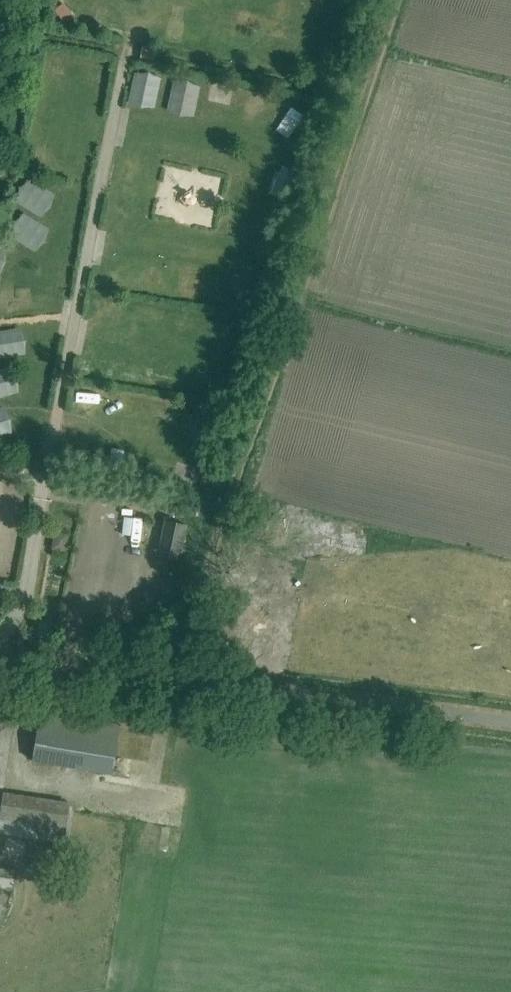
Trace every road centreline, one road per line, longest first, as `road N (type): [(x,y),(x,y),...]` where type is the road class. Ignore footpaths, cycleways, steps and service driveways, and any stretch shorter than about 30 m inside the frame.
road 1 (track): [(175,678),(398,0)]
road 2 (residential): [(510,721),(0,657)]

